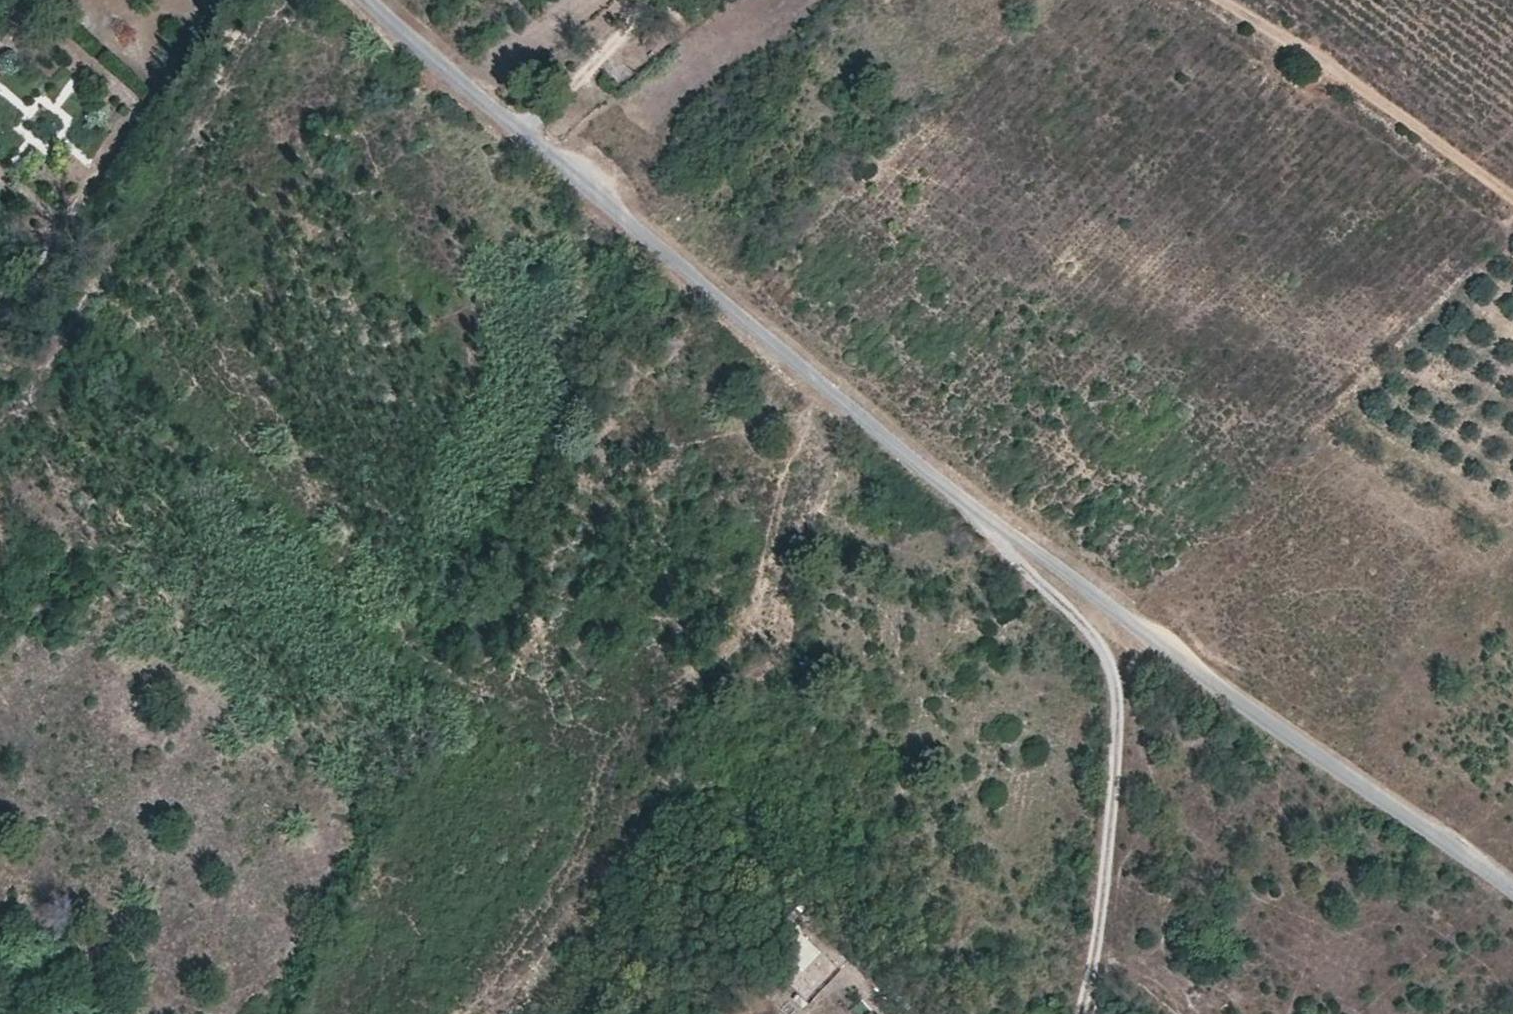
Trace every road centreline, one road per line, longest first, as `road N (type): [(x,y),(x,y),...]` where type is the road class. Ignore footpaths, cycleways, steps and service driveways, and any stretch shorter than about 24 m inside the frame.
road 1 (residential): [(360,0),(419,59),(1056,571),(1512,898)]
road 2 (track): [(1221,0),(1512,191)]

